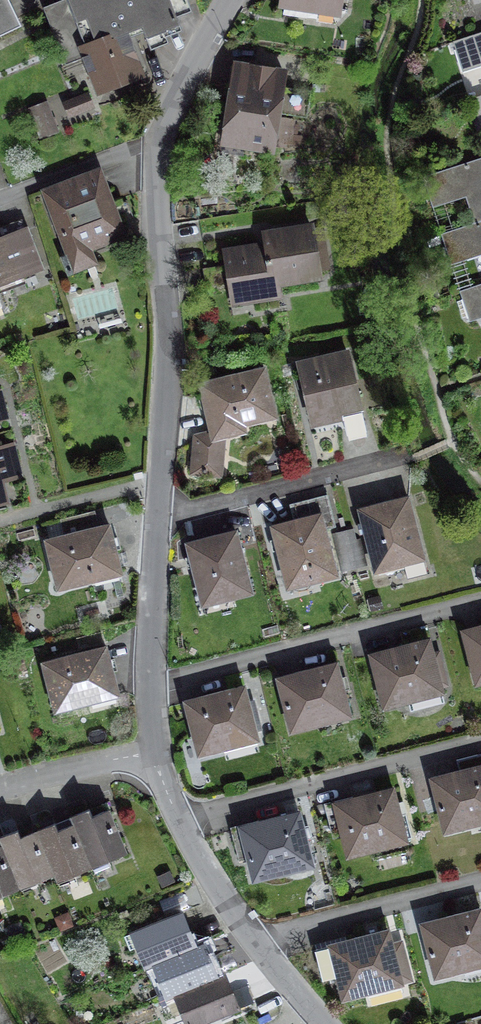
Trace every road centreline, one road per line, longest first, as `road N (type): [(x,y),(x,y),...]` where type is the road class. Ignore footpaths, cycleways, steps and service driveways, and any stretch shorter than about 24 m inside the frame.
road 1 (tertiary): [(161,142),(169,321),(161,515)]
road 2 (residential): [(156,692),(480,609)]
road 3 (residential): [(181,828),(480,746)]
road 4 (residential): [(161,515),(415,459)]
road 5 (residential): [(260,950),(480,892)]
road 6 (tertiary): [(161,515),(156,692)]
road 7 (residential): [(161,142),(0,200)]
road 8 (tertiary): [(242,0),(165,118),(161,142)]
road 9 (residential): [(158,754),(0,789)]
road 10 (tertiary): [(181,828),(260,950)]

